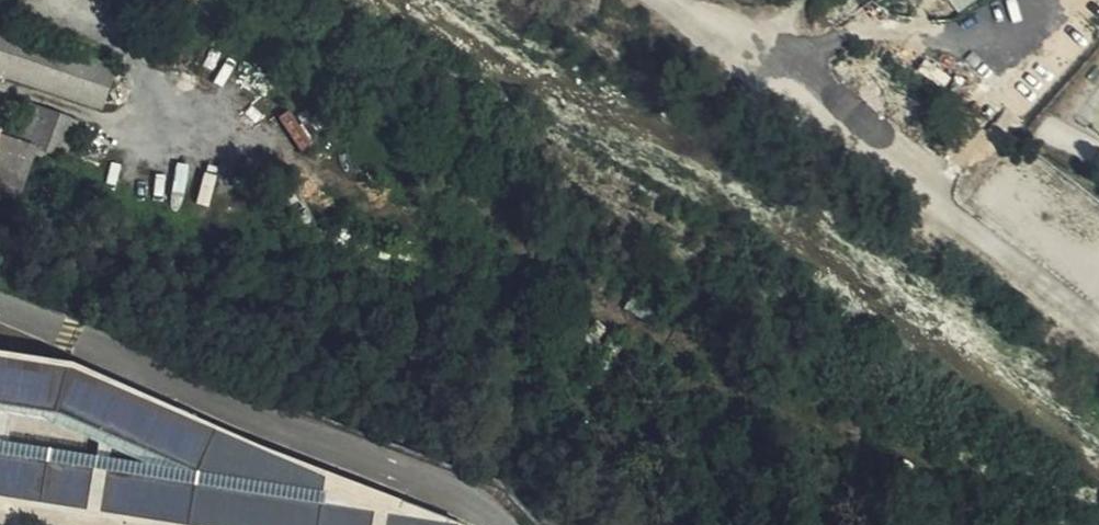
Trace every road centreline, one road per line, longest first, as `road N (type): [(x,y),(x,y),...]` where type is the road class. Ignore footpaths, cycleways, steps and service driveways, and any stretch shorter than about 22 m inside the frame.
road 1 (unclassified): [(651,0),(770,77),(1098,317)]

